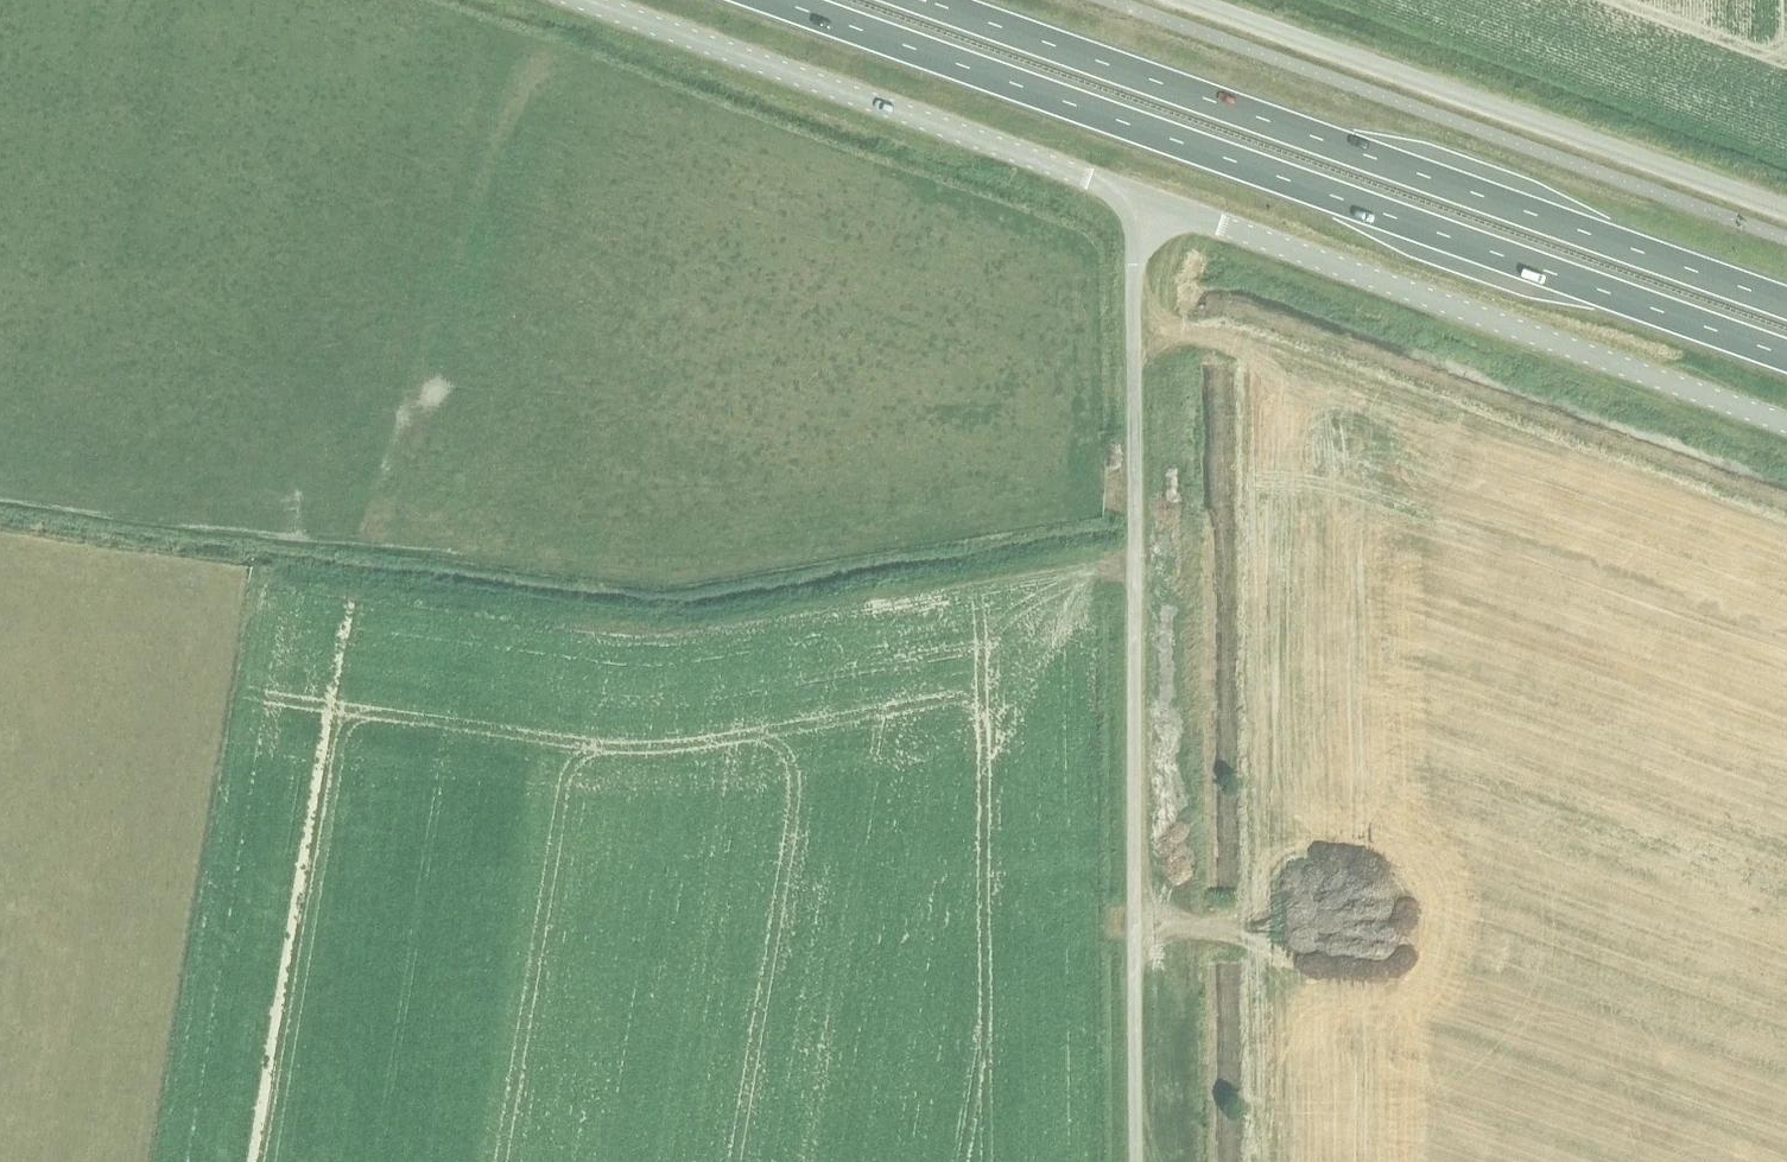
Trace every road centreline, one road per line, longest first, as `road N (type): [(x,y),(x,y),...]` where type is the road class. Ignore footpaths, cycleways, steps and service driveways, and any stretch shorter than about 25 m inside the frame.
road 1 (trunk): [(779,0),(1786,355)]
road 2 (unclassified): [(1141,1161),(1136,256),(1152,199)]
road 3 (trunk): [(1786,304),(939,0)]
road 4 (unclassified): [(1152,199),(1786,423)]
road 5 (unclassified): [(1786,208),(1197,0)]
road 6 (unclassified): [(575,0),(1152,199)]

